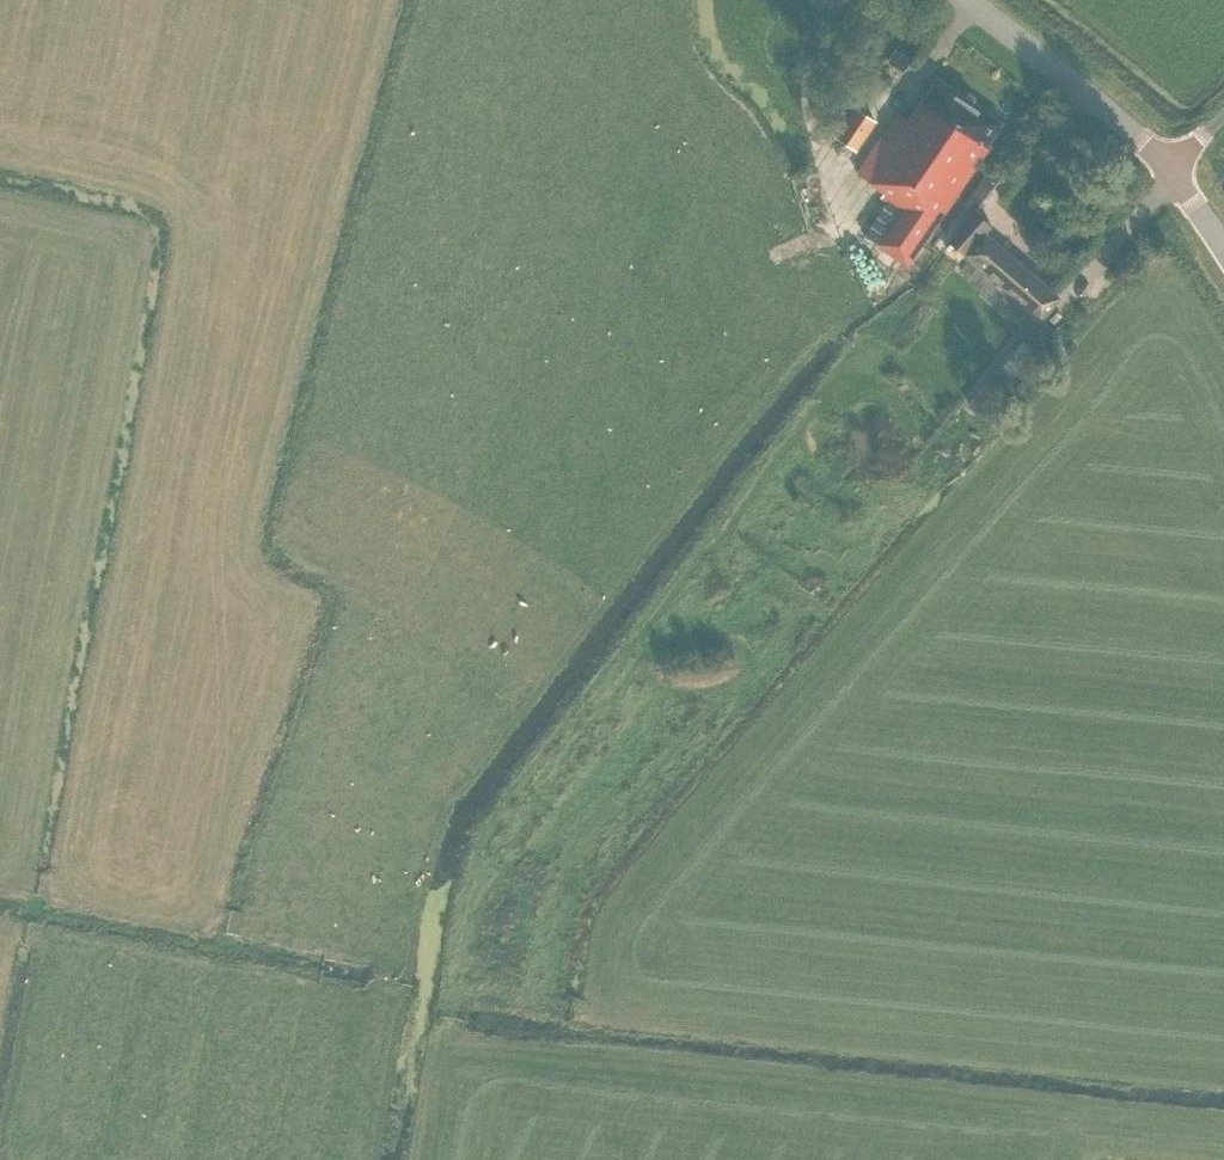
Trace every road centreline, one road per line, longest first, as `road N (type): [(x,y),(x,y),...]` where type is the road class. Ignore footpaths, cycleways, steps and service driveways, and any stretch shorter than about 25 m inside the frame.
road 1 (tertiary): [(1167,168),(968,0)]

